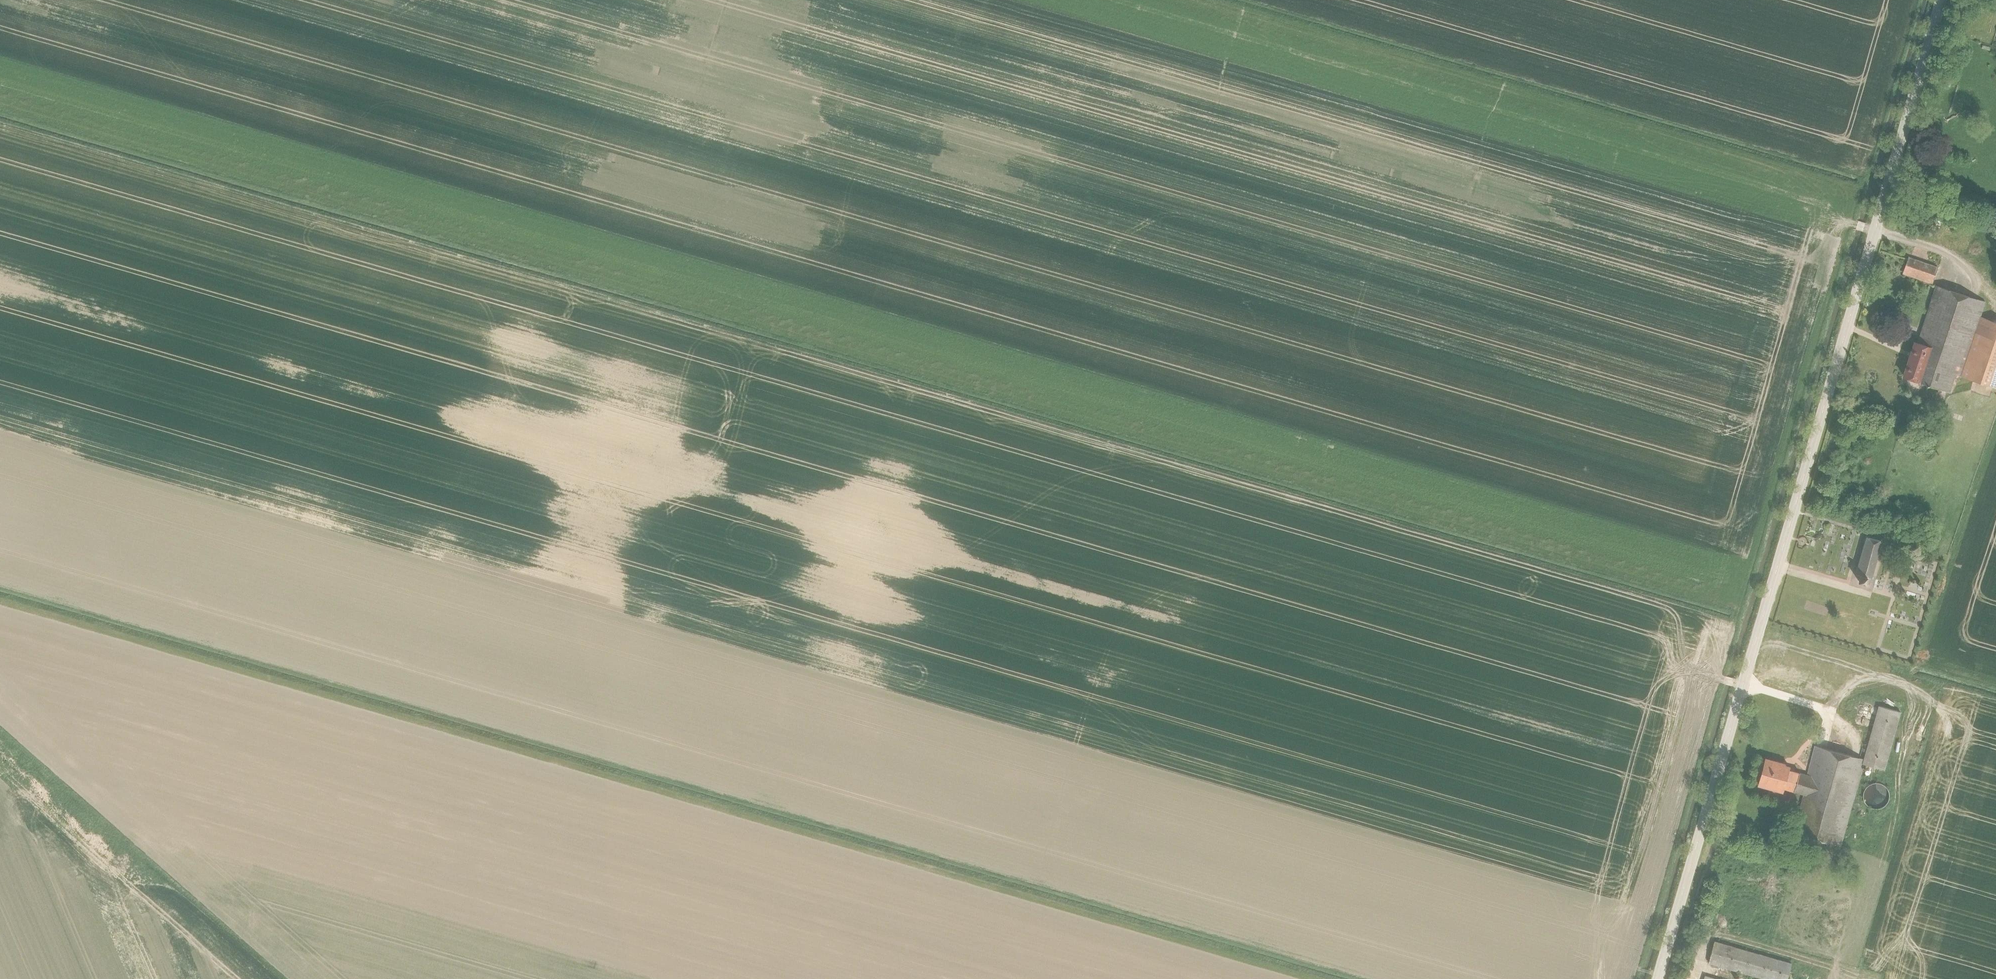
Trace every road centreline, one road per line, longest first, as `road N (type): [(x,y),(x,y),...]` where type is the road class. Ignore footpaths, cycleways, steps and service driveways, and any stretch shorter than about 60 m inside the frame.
road 1 (tertiary): [(1659,978),(1943,0)]

